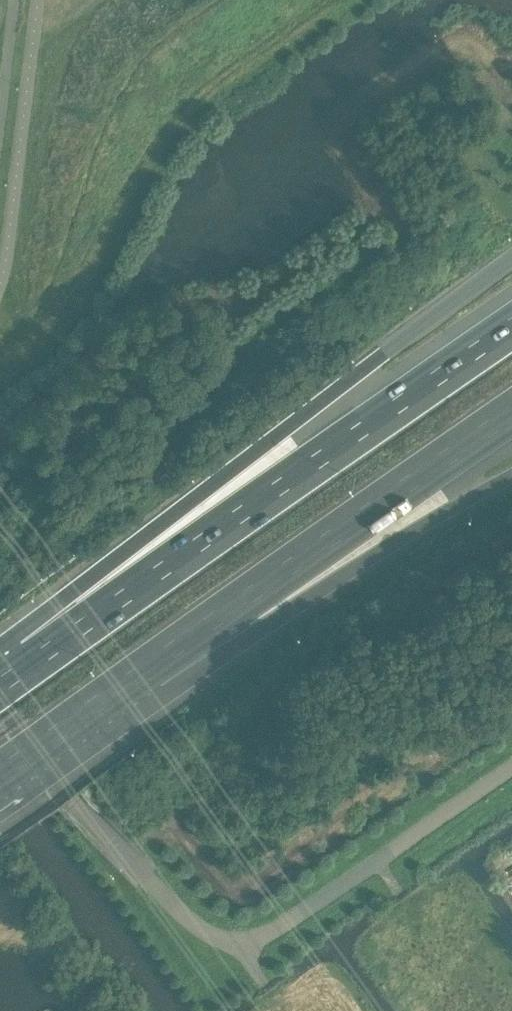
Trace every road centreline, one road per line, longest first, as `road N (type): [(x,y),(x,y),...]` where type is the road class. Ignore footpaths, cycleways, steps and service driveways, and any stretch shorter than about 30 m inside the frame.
road 1 (motorway): [(511,259),(127,545),(14,678)]
road 2 (motorway): [(511,327),(14,678)]
road 3 (motorway): [(148,670),(511,419)]
road 4 (motorway): [(148,670),(511,477)]
road 5 (motorway): [(0,777),(148,670)]

